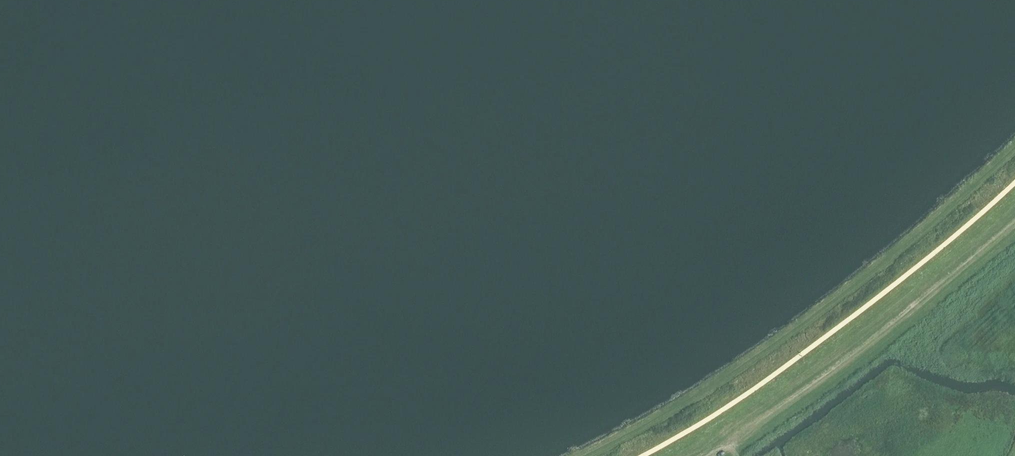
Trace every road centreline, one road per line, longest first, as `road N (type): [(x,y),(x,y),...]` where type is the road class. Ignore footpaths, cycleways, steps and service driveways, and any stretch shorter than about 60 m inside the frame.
road 1 (track): [(1014,148),(878,268),(769,350),(590,455)]
road 2 (track): [(1014,221),(921,302),(702,455)]

